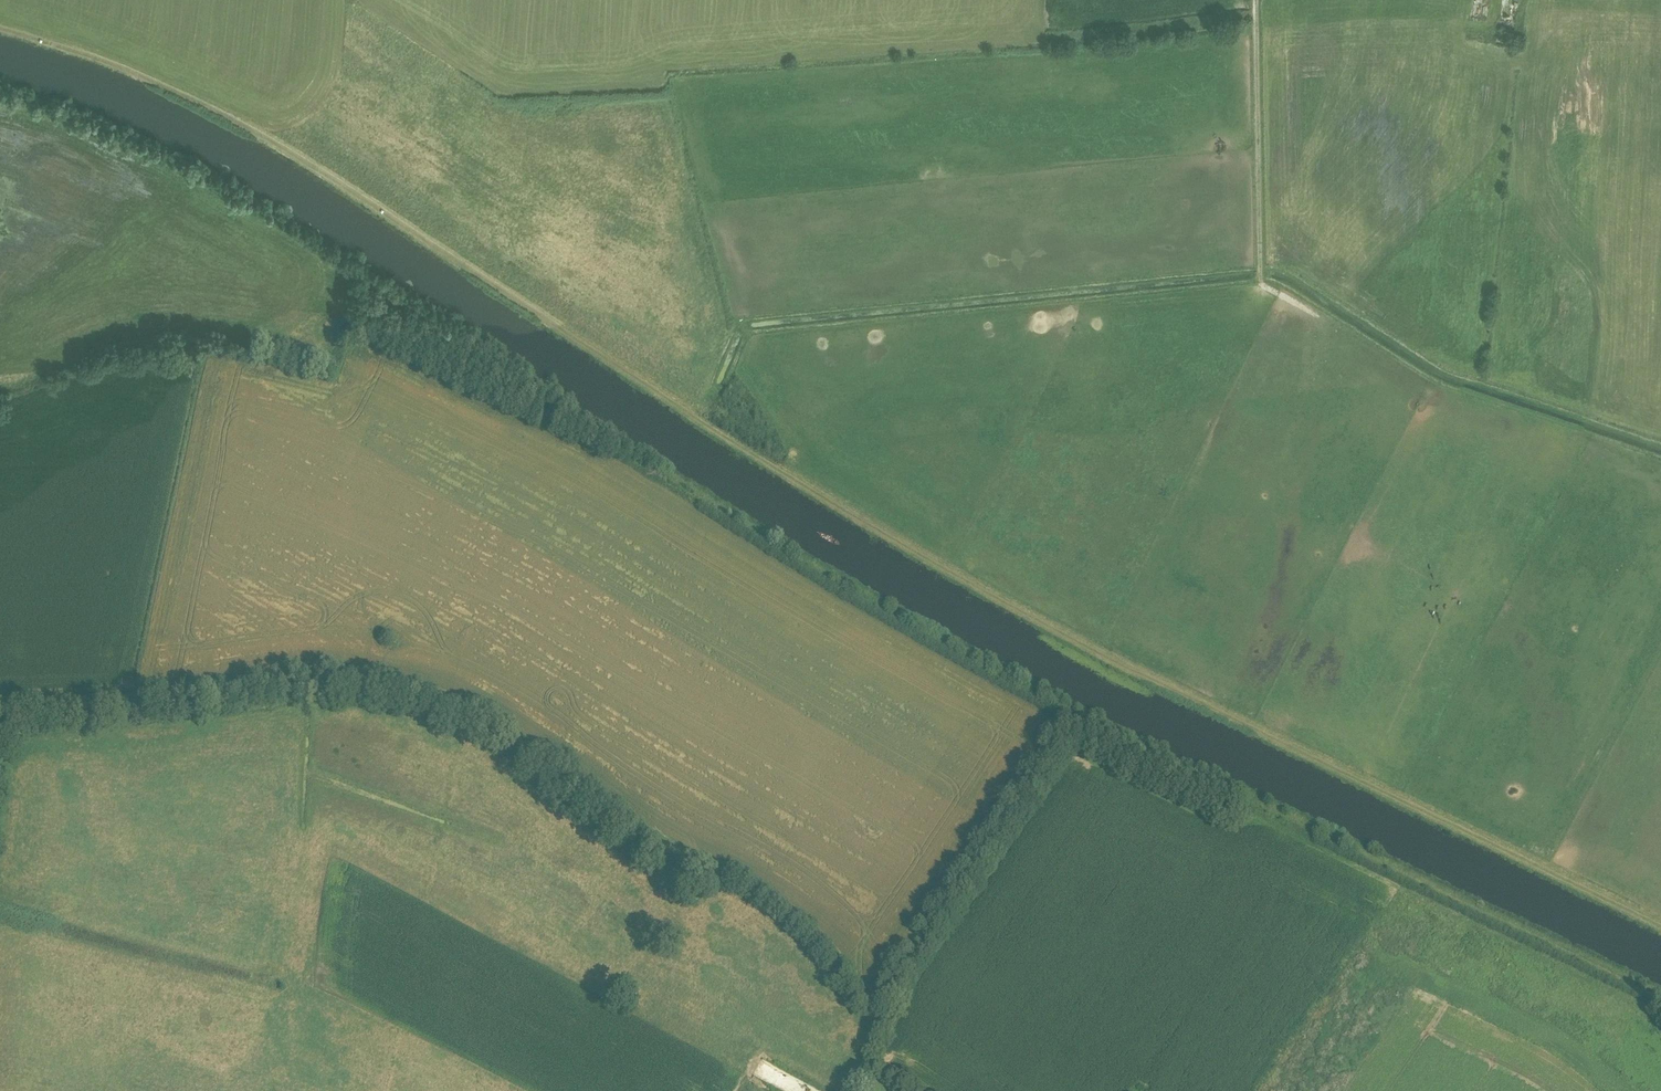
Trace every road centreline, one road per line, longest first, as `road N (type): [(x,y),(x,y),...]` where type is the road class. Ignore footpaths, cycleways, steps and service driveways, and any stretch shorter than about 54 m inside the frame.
road 1 (track): [(0,28),(143,76),(256,134),(757,461),(964,586),(1660,926)]
road 2 (track): [(685,856),(486,713),(393,682),(0,696)]
road 3 (track): [(1060,706),(1660,1003)]
road 4 (unclassified): [(848,1090),(872,1042),(864,996),(793,914),(685,856)]
road 5 (track): [(1257,0),(1262,283)]

